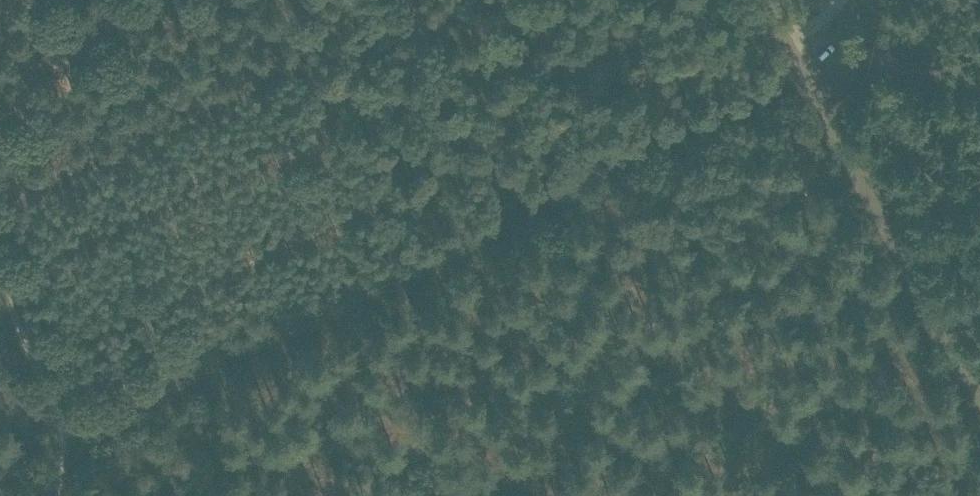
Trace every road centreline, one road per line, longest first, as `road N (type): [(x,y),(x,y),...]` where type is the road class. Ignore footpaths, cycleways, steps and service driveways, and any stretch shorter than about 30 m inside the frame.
road 1 (unclassified): [(979,394),(760,0)]
road 2 (track): [(54,495),(64,437),(0,284)]

